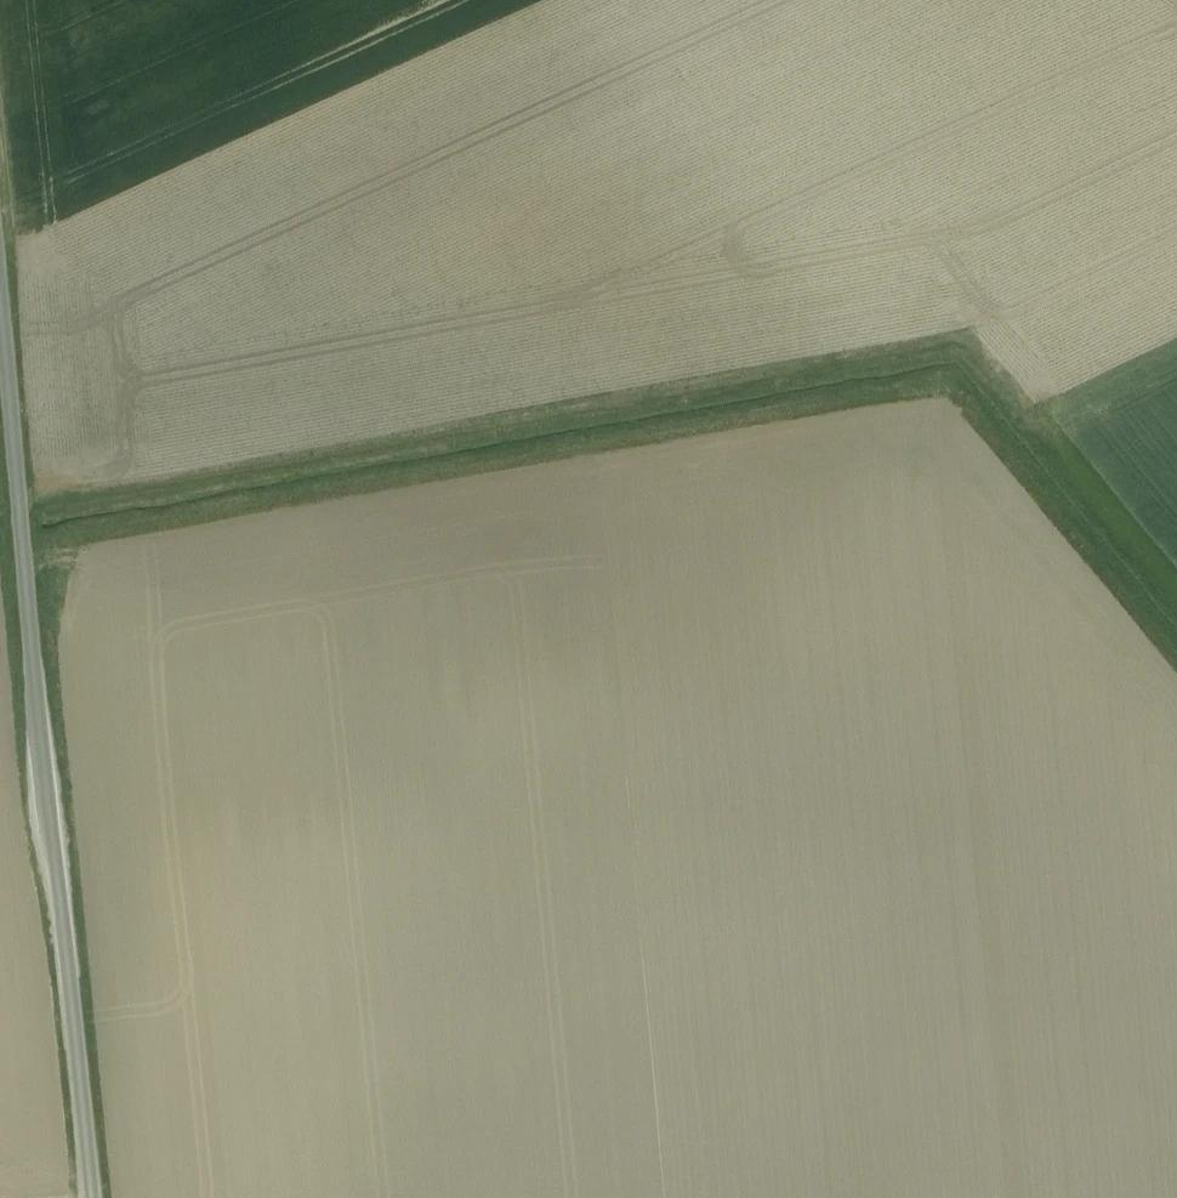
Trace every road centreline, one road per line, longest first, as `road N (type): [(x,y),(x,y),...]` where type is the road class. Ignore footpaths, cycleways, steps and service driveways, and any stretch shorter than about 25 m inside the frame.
road 1 (unclassified): [(0,294),(90,1197)]

